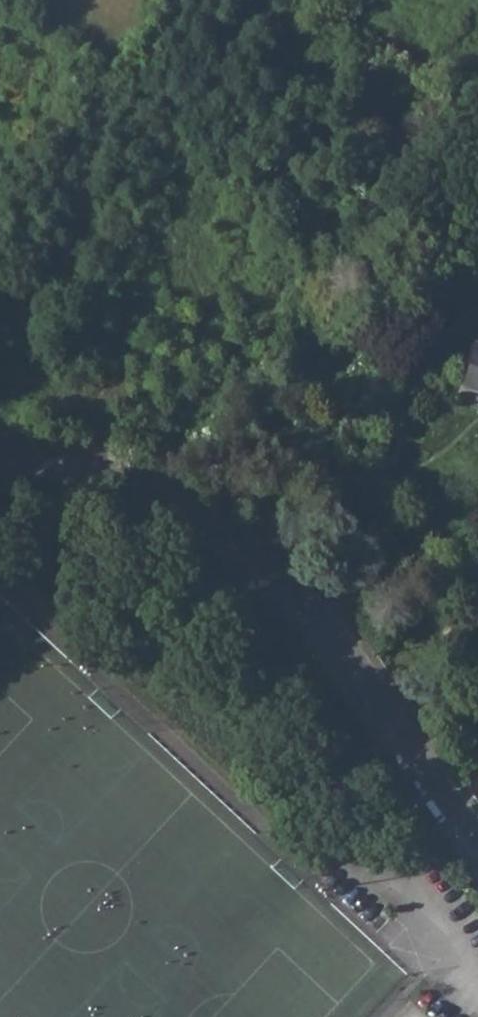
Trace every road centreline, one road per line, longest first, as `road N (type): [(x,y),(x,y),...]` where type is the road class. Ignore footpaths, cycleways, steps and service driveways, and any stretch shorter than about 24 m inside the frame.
road 1 (residential): [(0,450),(68,460),(218,527),(334,649),(477,850)]

